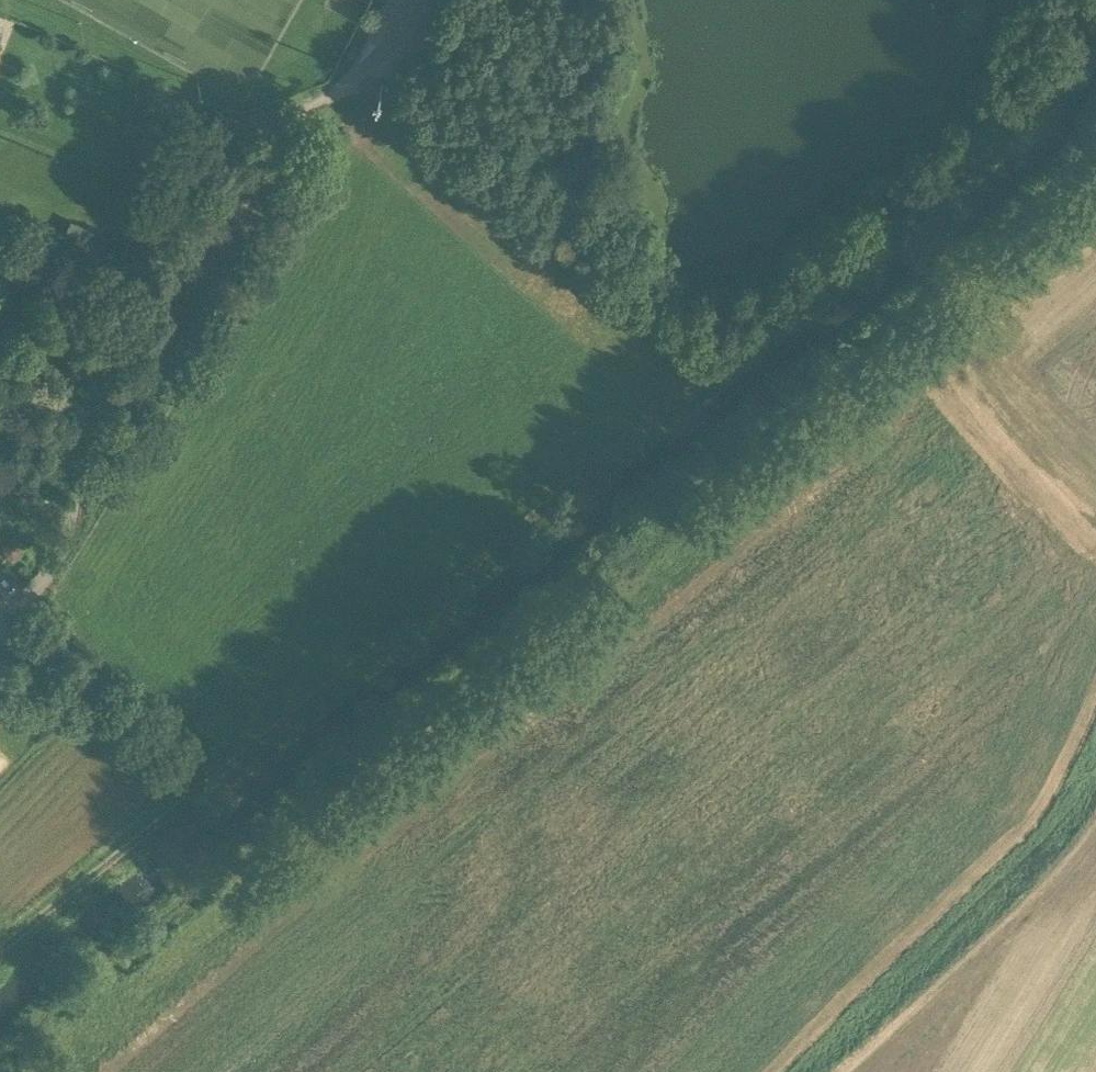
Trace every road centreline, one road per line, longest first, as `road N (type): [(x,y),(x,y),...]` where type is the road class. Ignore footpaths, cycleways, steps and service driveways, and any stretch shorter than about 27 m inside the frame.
road 1 (track): [(0,953),(995,145),(1095,36)]
road 2 (residential): [(0,625),(62,546),(95,361),(143,240),(207,149),(298,110)]
road 3 (track): [(298,110),(140,369),(83,418)]
road 4 (unclassified): [(298,110),(338,95),(374,64),(414,0)]

